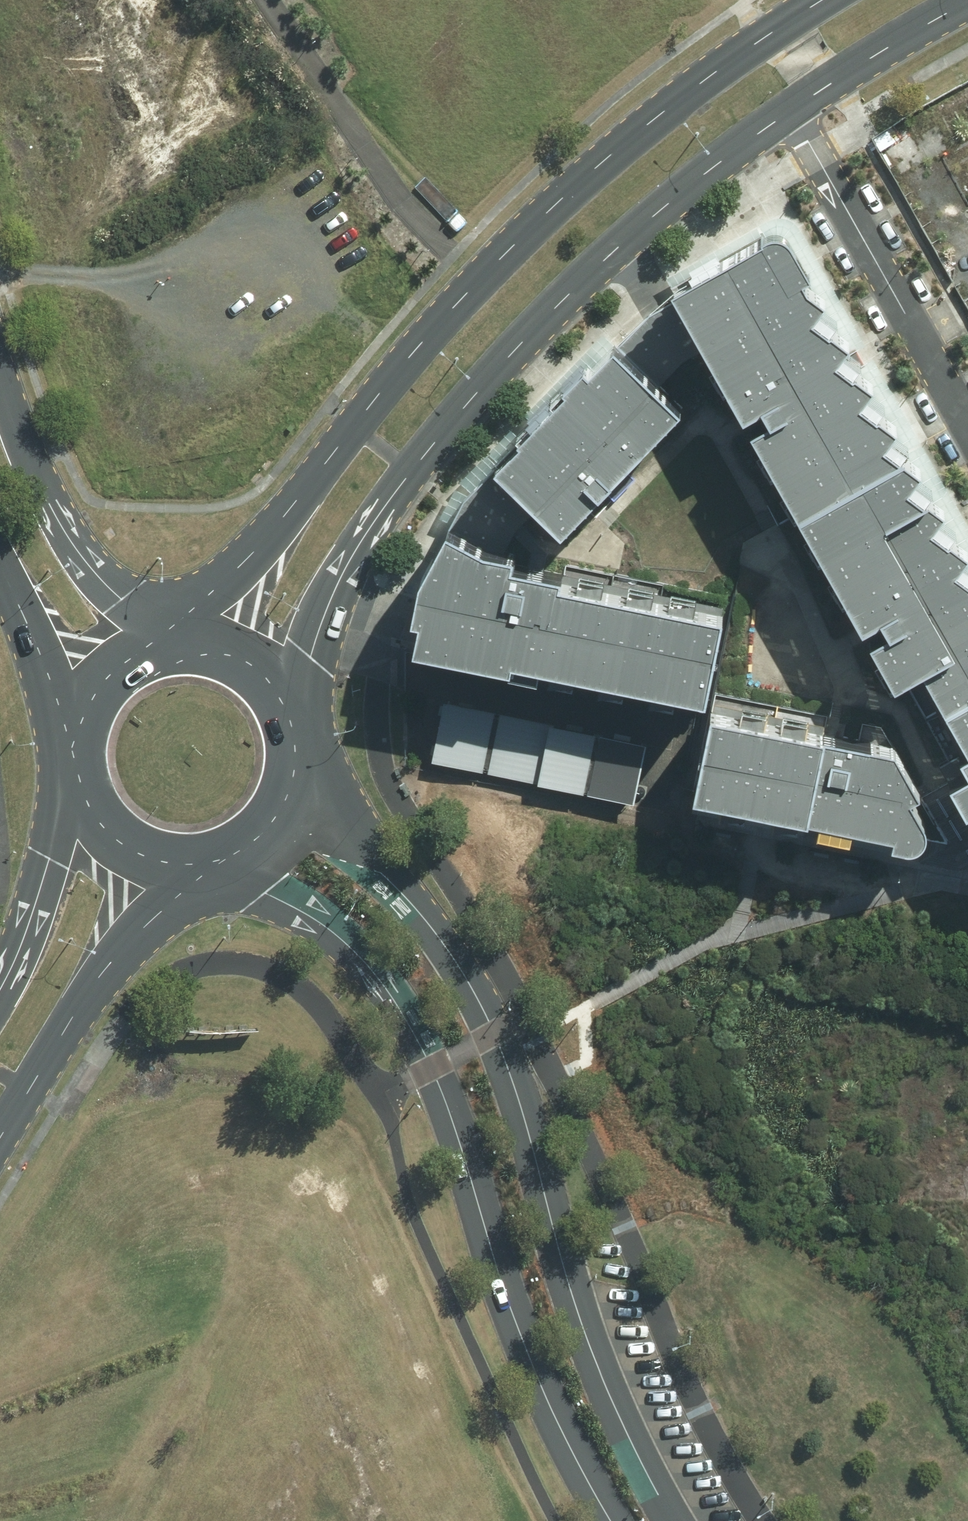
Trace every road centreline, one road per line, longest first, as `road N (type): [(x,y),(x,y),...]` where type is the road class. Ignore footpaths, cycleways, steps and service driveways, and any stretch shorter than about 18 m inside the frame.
road 1 (secondary): [(178,629),(473,285),(555,205),(648,124),(824,0)]
road 2 (tertiary): [(293,781),(430,925),(464,975),(517,1093),(592,1355),(673,1520)]
road 3 (tertiary): [(611,1520),(542,1388),(415,1033),(364,962),(218,853)]
road 4 (secondary): [(789,110),(517,333),(366,514),(277,677)]
road 5 (residential): [(789,110),(967,417)]
road 6 (secondary): [(194,858),(105,973),(0,1141)]
road 7 (secondary): [(0,380),(66,534),(142,637)]
road 8 (secondary): [(0,989),(80,793)]
road 9 (secondary): [(967,4),(789,110)]
road 10 (secondary): [(69,738),(0,564)]
road 11 (secondary): [(194,858),(126,843),(80,793)]
road 12 (secondary): [(69,738),(90,677),(142,637)]

